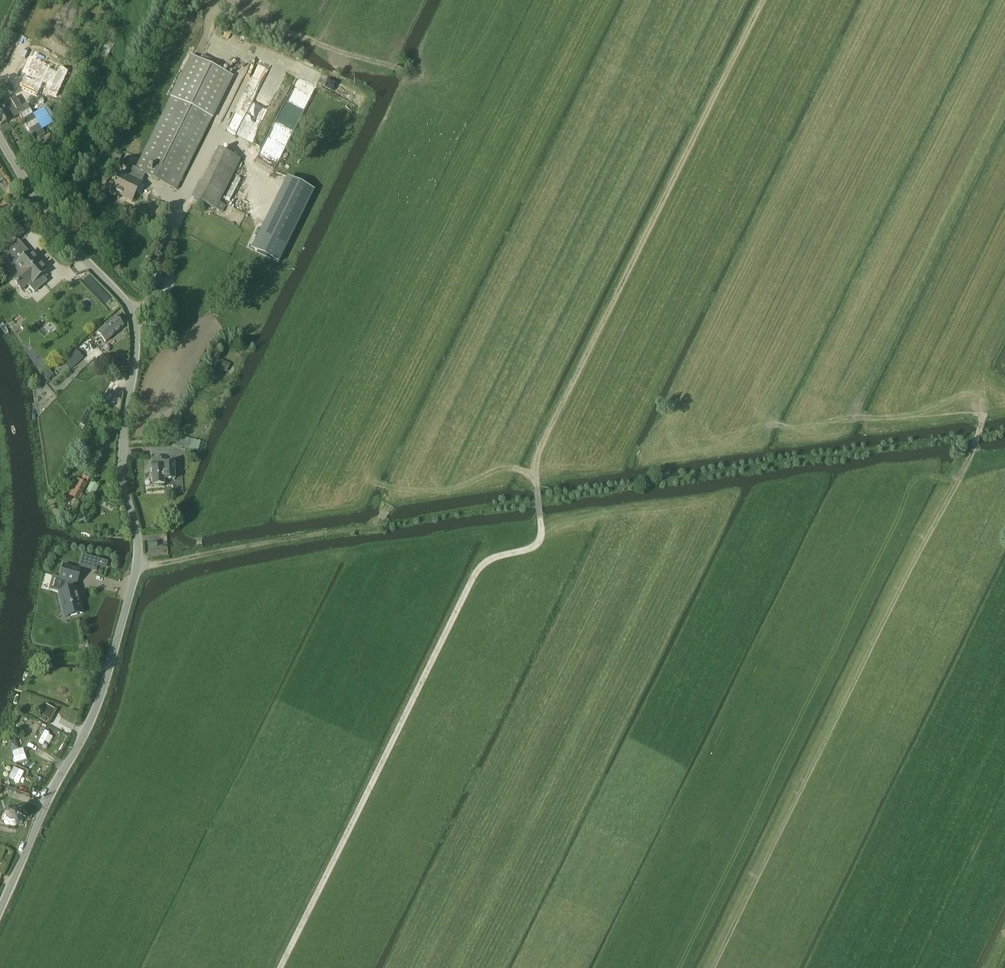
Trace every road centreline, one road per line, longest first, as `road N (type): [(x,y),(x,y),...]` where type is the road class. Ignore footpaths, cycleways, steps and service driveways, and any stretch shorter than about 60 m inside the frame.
road 1 (unclassified): [(0,908),(98,703),(138,543),(123,465),(131,317),(54,224),(0,138)]
road 2 (track): [(197,555),(979,436)]
road 3 (track): [(715,967),(985,420)]
road 4 (track): [(280,967),(475,575),(535,546),(537,487)]
road 5 (track): [(763,0),(535,461),(537,487)]

